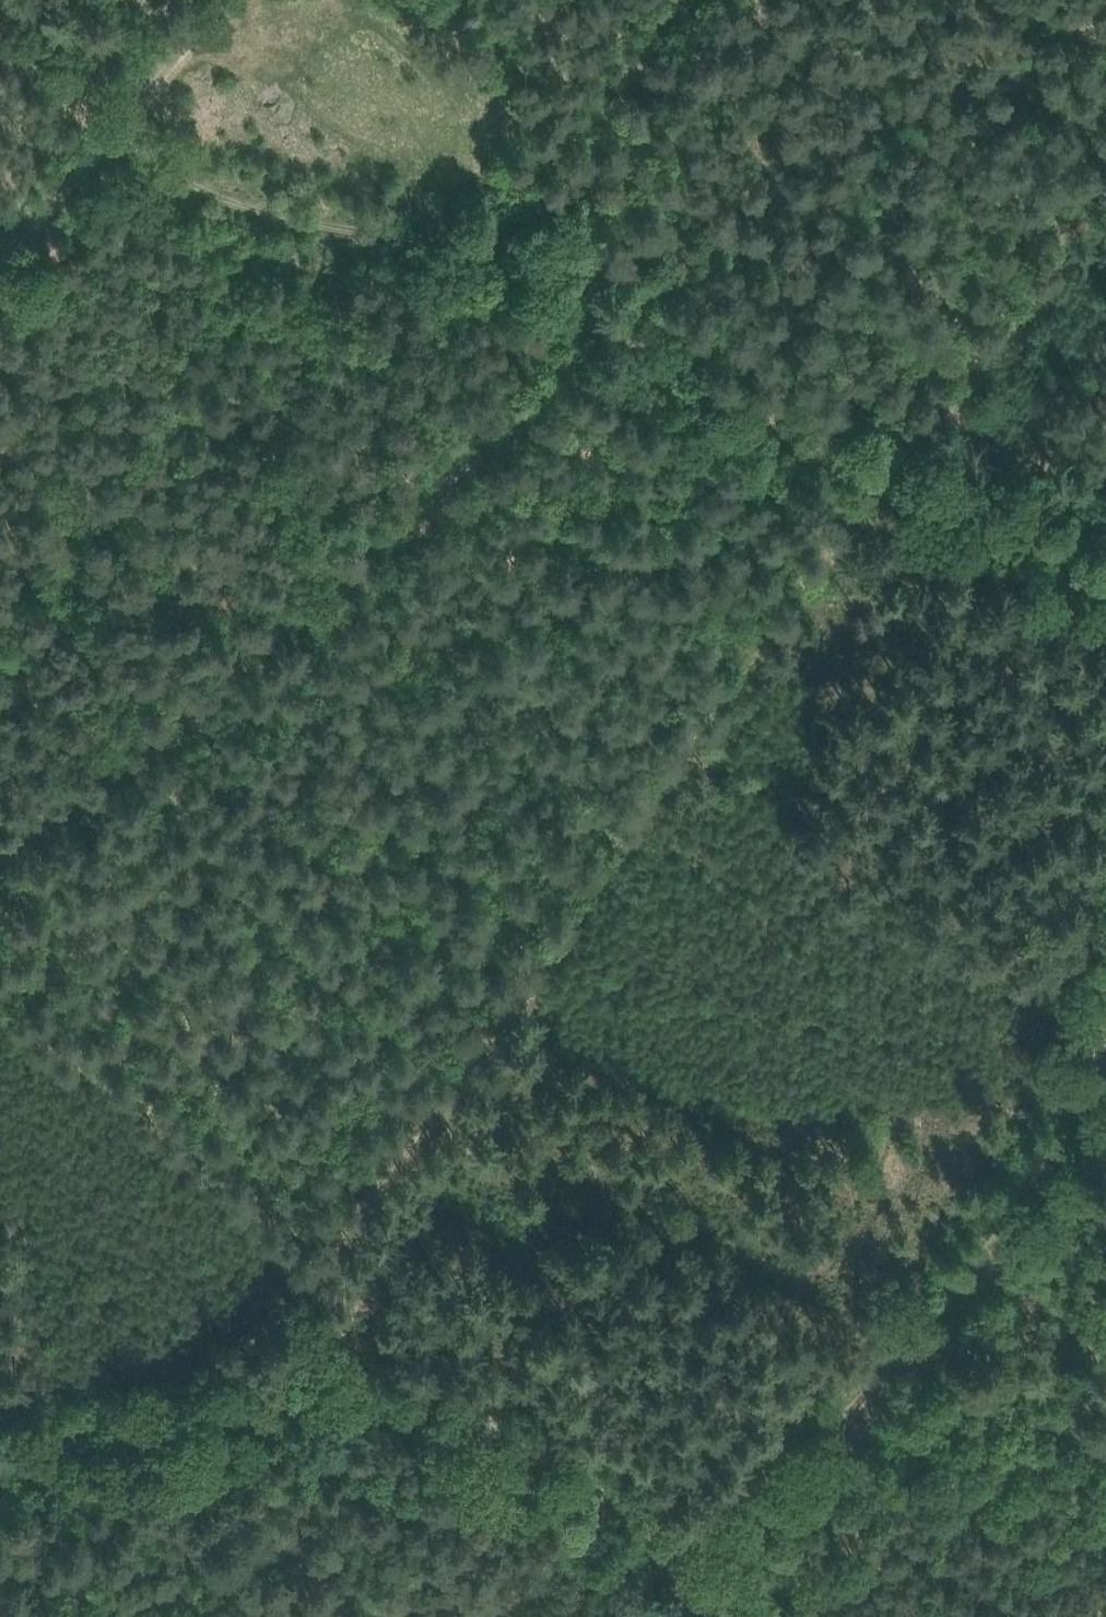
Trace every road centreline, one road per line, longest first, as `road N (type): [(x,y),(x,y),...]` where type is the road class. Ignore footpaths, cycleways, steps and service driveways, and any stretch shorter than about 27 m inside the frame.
road 1 (track): [(102,112),(203,0)]

